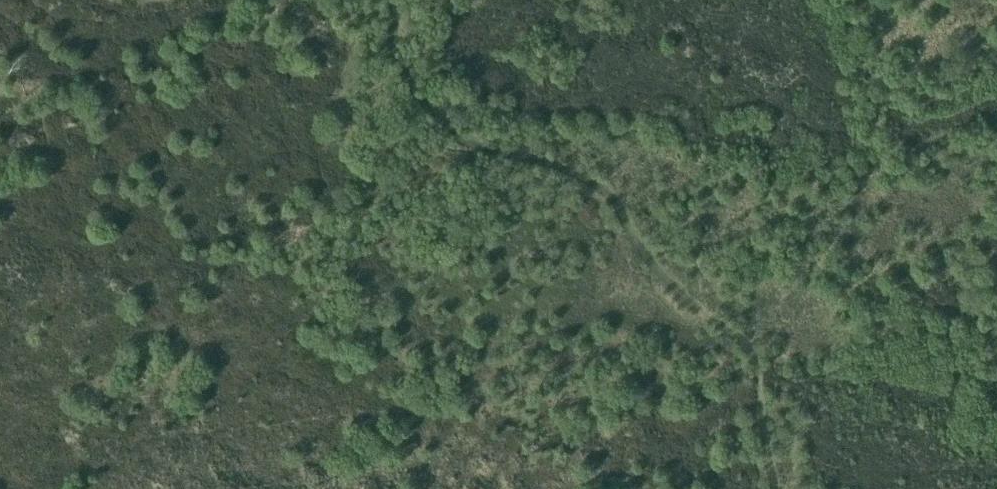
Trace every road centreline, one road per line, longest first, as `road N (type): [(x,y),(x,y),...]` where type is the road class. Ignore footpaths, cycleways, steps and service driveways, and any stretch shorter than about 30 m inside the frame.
road 1 (track): [(389,0),(401,55),(438,112),(476,144),(536,155),(589,179),(621,205),(661,272),(745,338),(775,488)]

